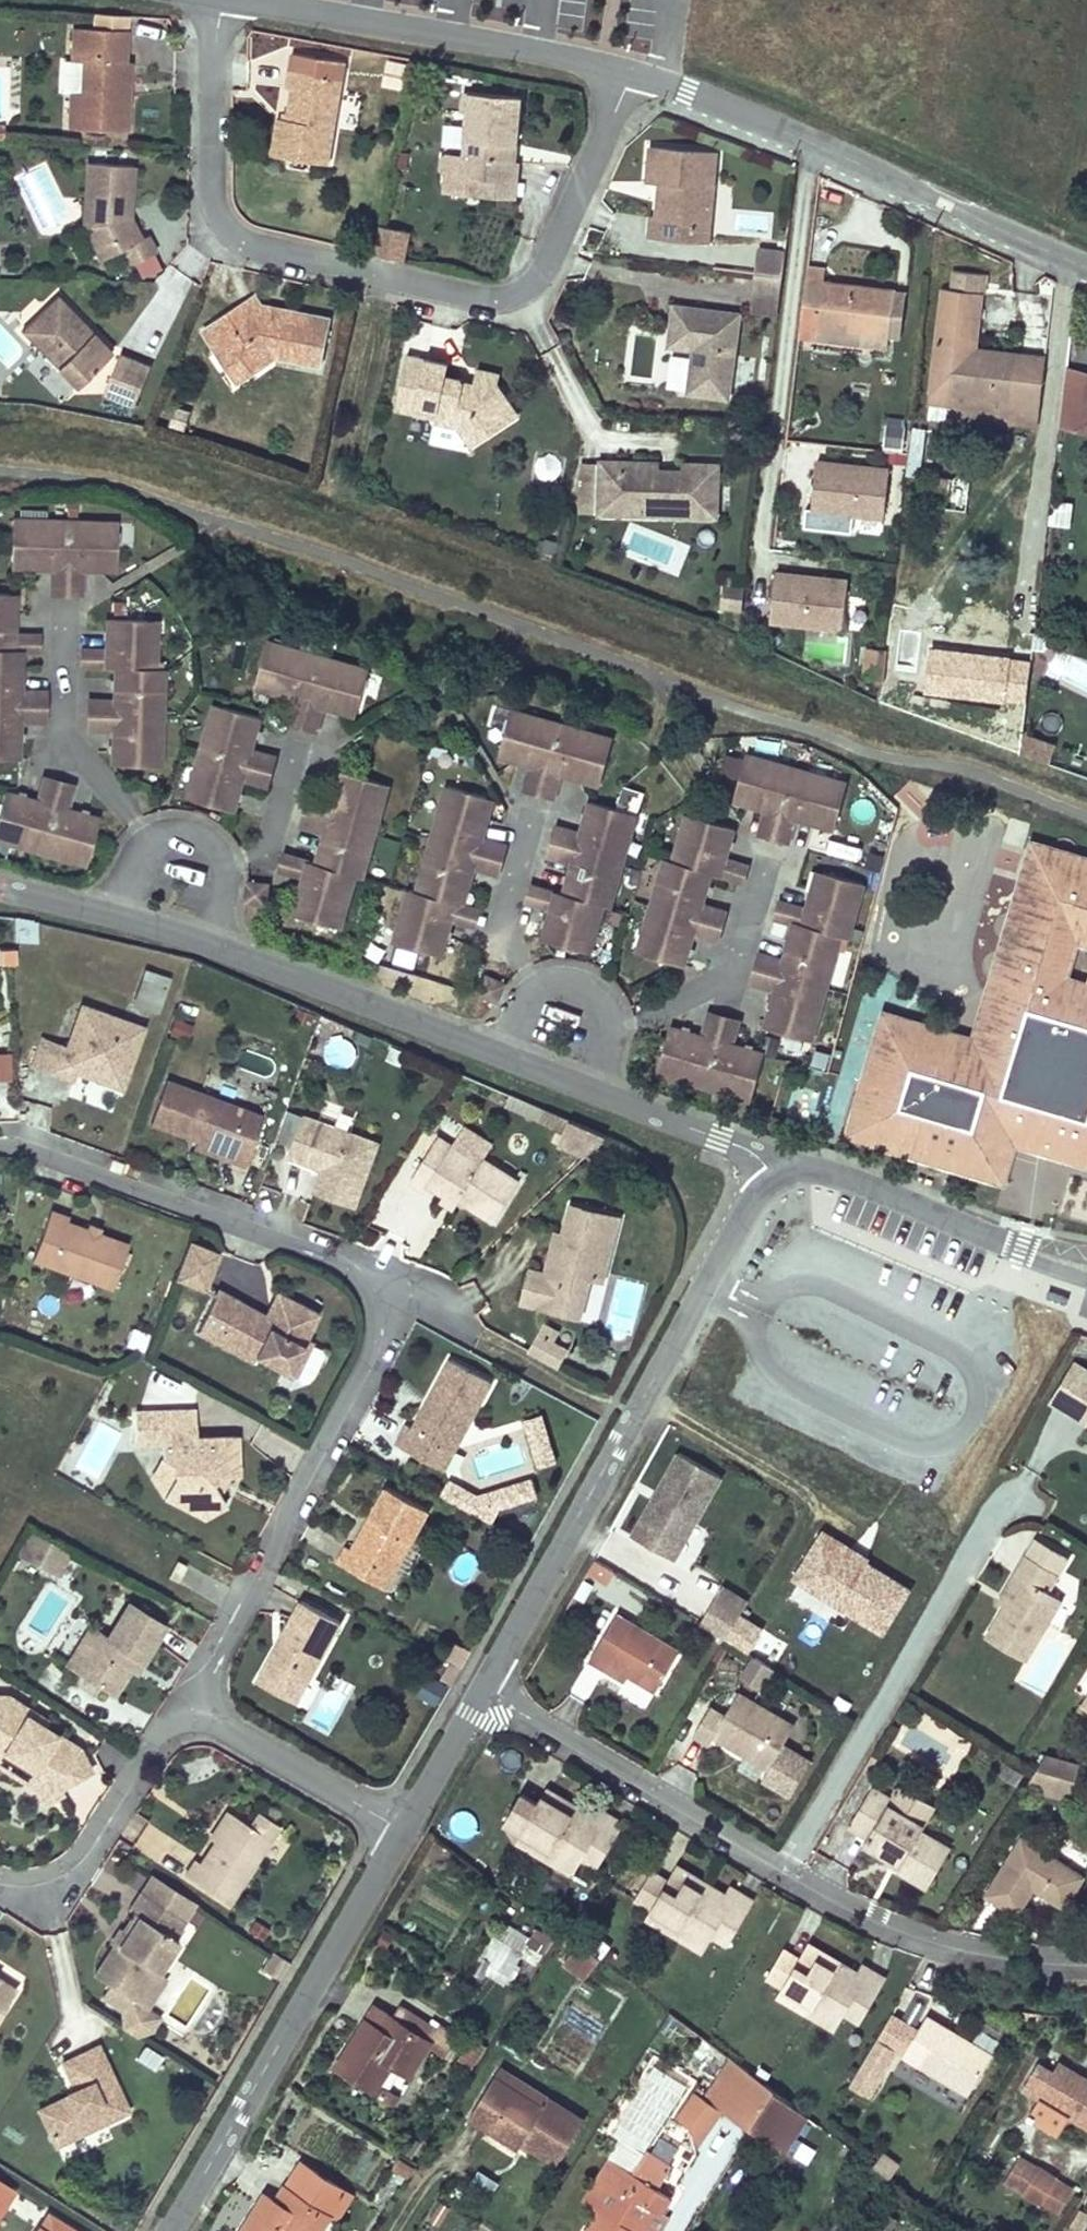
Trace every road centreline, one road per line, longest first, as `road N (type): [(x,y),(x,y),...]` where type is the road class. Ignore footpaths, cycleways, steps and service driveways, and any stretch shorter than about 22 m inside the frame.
road 1 (residential): [(193,1704),(396,1287),(17,1127),(0,1128)]
road 2 (residential): [(0,892),(210,947),(751,1153),(774,1178)]
road 3 (residential): [(221,0),(215,184),(224,218),(248,241),(527,300),(630,79)]
road 4 (residential): [(1086,1957),(1012,1955),(888,1921),(486,1690)]
road 5 (residential): [(486,1690),(746,1211),(774,1178)]
road 6 (residential): [(630,79),(1086,268)]
road 7 (residential): [(171,2230),(402,1832)]
road 8 (residential): [(233,0),(630,79)]
road 9 (residential): [(774,1178),(806,1167),(1086,1269)]
road 10 (residential): [(193,1704),(402,1832)]
road 11 (residential): [(0,1882),(40,1900),(64,1885),(158,1748)]
road 12 (residential): [(402,1832),(486,1690)]

